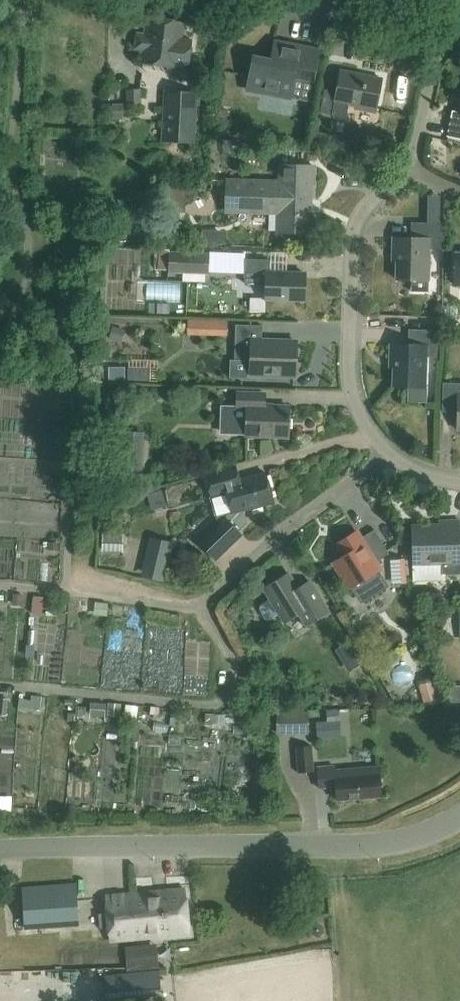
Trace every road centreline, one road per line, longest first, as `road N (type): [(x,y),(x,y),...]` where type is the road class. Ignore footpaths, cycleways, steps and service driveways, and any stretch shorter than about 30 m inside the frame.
road 1 (unclassified): [(0,847),(369,844),(427,832),(459,814)]
road 2 (residential): [(459,479),(429,477),(388,452),(364,424),(350,377),(352,251),(362,219),(410,165)]
road 3 (residential): [(435,31),(283,0)]
road 4 (residential): [(410,165),(435,31)]

